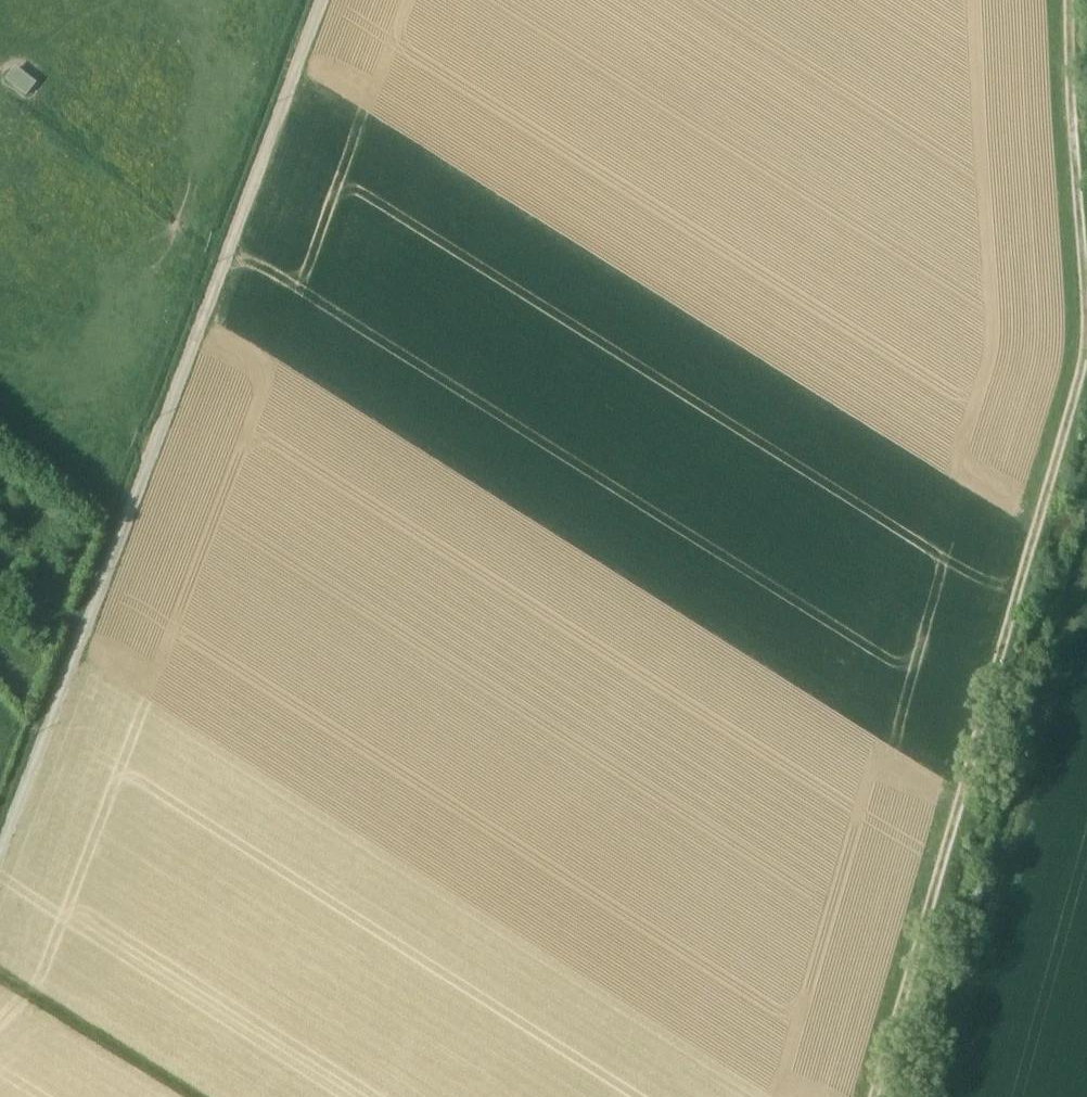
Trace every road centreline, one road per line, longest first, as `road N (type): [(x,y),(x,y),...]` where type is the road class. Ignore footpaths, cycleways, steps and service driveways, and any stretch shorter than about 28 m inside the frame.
road 1 (track): [(870,1096),(1082,372),(1064,0)]
road 2 (track): [(0,854),(323,0)]
road 3 (track): [(0,971),(200,1096)]

